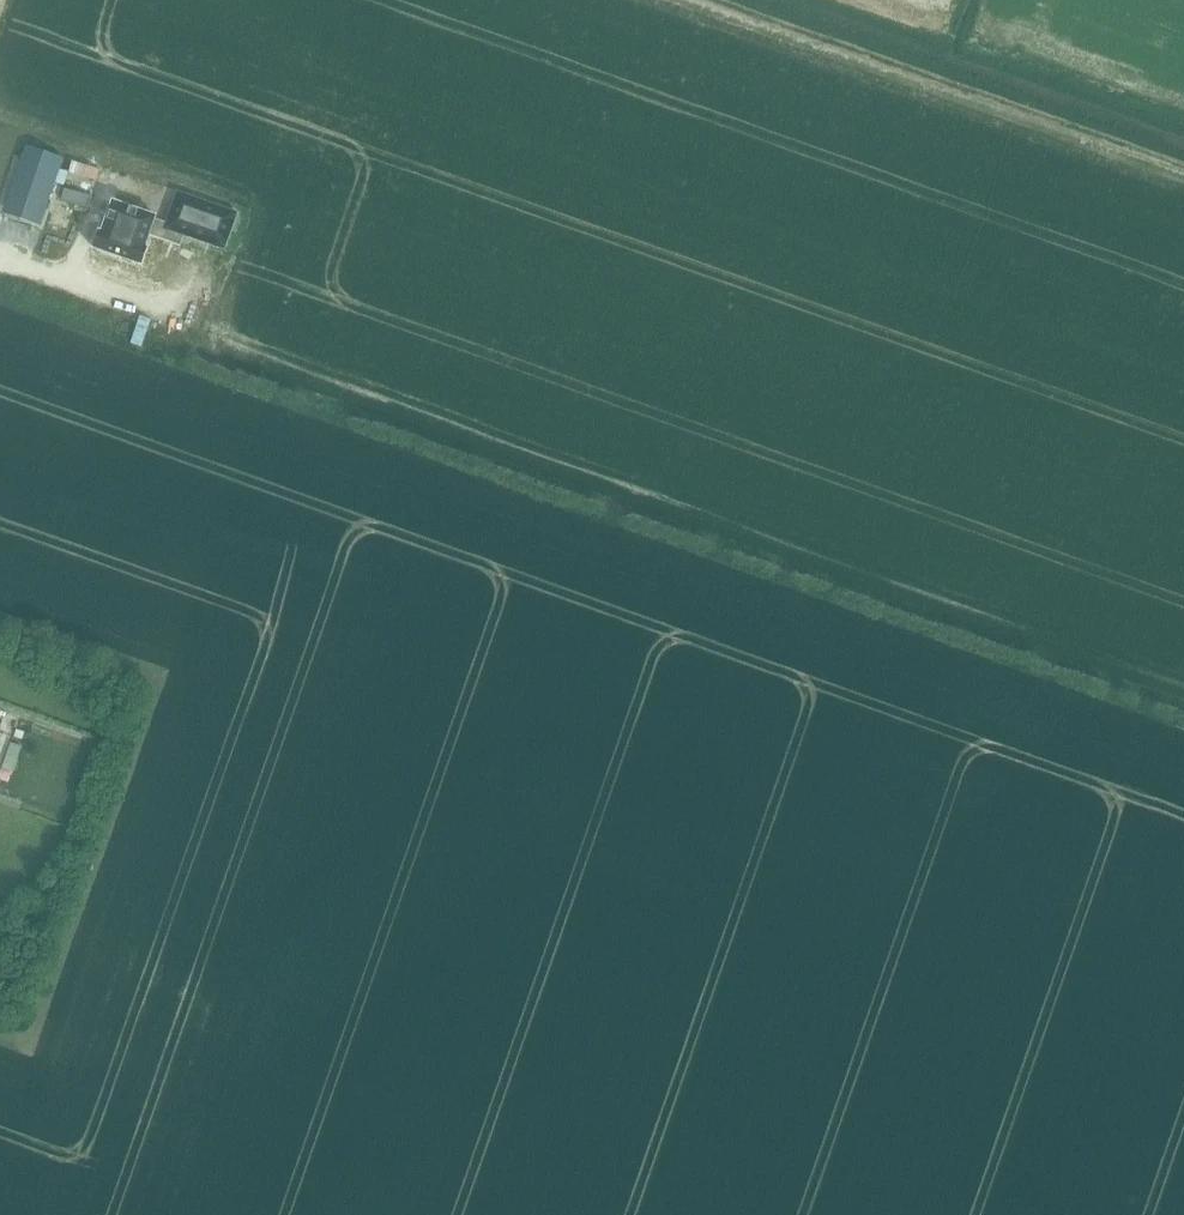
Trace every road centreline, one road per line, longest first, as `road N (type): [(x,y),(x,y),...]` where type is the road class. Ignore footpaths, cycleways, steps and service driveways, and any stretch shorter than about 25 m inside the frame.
road 1 (track): [(33,1063),(173,671)]
road 2 (track): [(173,671),(0,608)]

